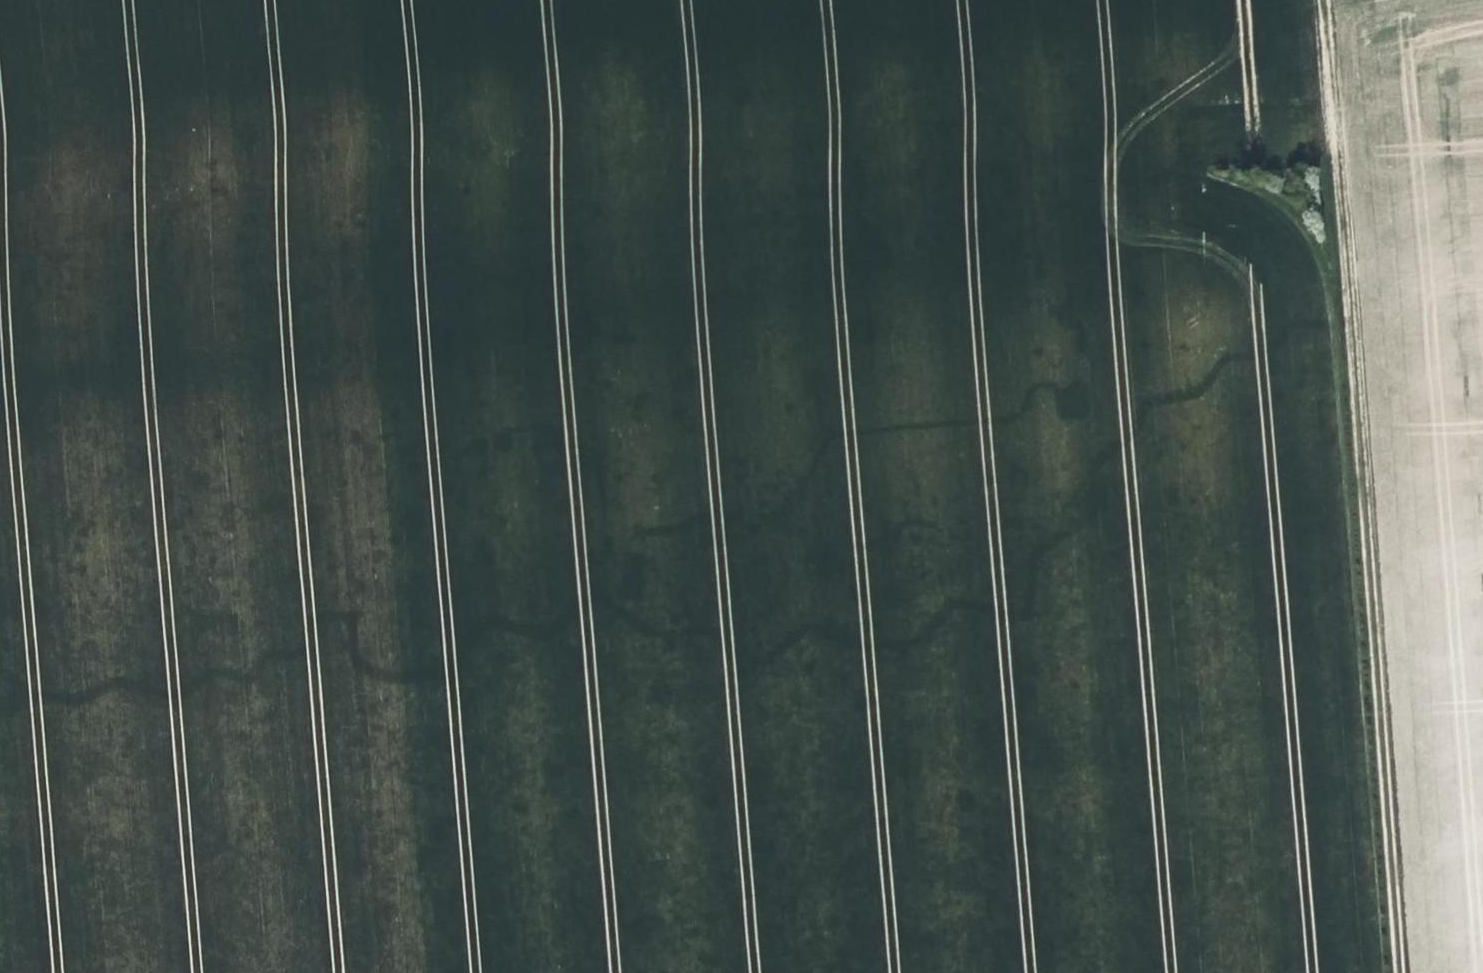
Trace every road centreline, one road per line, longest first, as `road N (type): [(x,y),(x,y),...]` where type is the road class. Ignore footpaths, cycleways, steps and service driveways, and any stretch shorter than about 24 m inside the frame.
road 1 (track): [(1396,972),(1324,0)]

